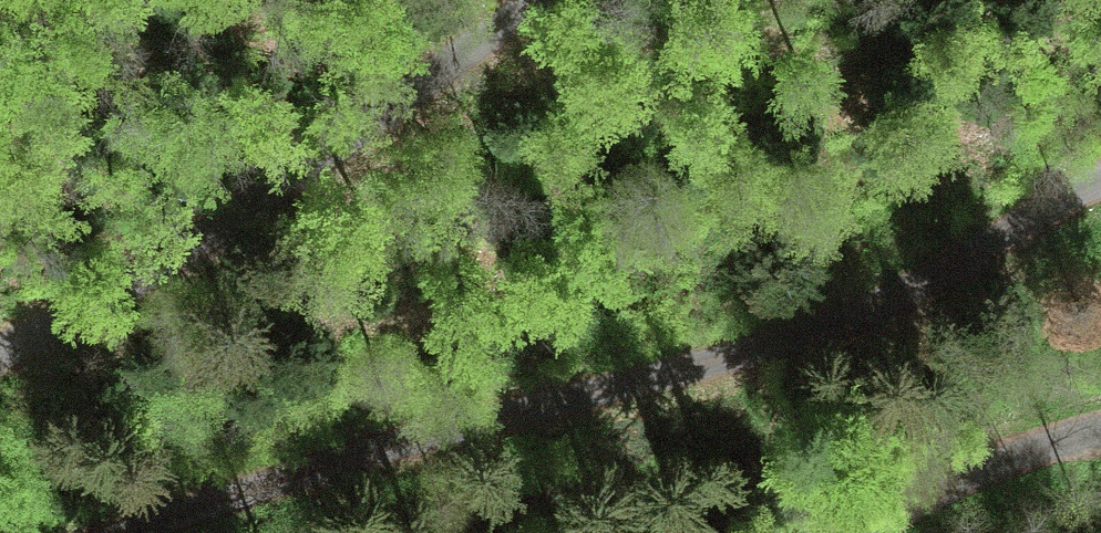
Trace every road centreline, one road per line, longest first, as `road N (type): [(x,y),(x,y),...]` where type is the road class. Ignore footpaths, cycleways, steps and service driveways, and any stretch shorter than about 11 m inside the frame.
road 1 (unclassified): [(1100,180),(879,308),(110,532)]
road 2 (unclassified): [(0,350),(160,267),(539,0)]
road 3 (unclassified): [(866,532),(948,483),(1100,431)]

